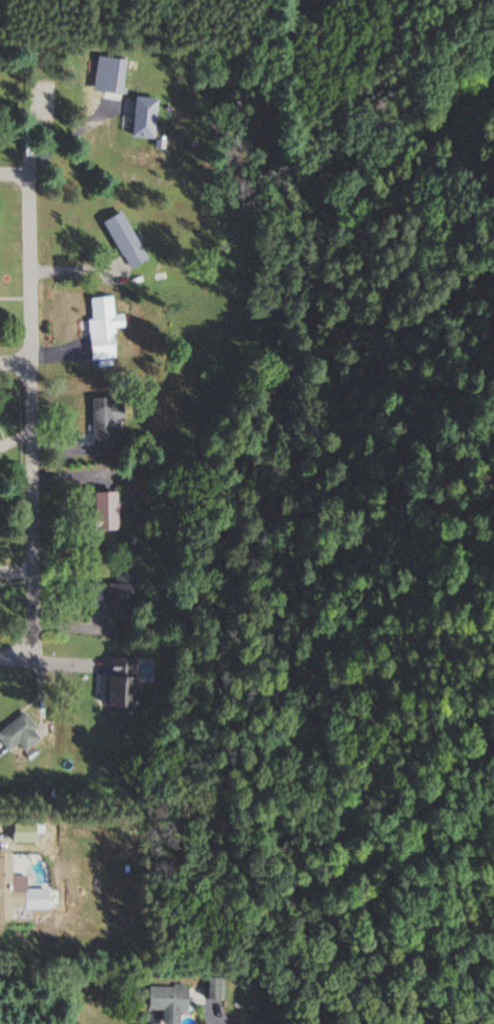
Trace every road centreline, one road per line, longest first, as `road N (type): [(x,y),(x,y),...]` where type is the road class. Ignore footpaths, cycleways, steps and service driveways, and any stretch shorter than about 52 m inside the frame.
road 1 (residential): [(34,659),(28,174)]

